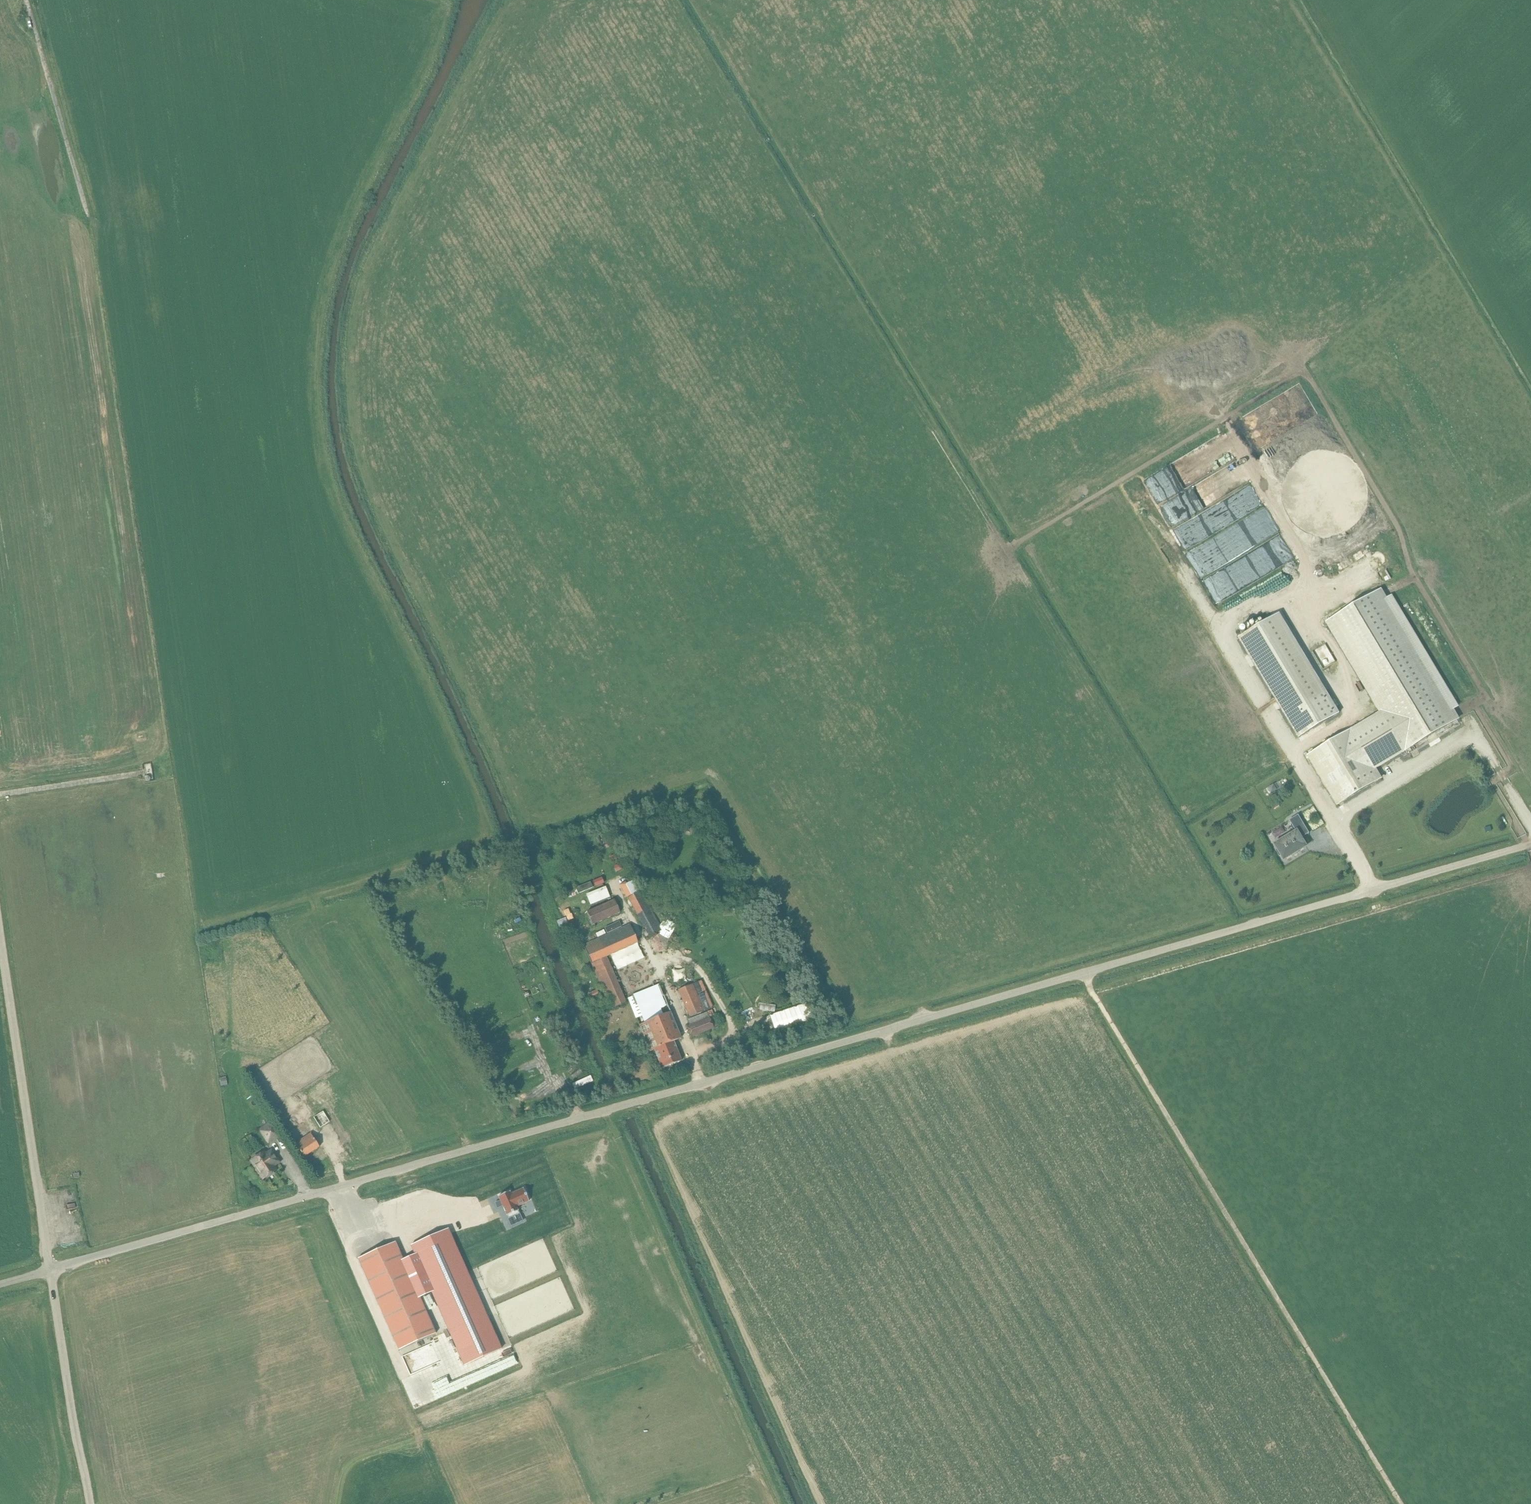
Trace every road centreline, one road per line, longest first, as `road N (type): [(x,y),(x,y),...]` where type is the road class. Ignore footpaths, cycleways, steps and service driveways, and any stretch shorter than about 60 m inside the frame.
road 1 (unclassified): [(0,1287),(1530,845)]
road 2 (track): [(1530,590),(1185,14)]
road 3 (track): [(1401,1503),(1082,973)]
road 4 (track): [(25,0),(91,225)]
road 5 (track): [(1391,589),(1484,747)]

